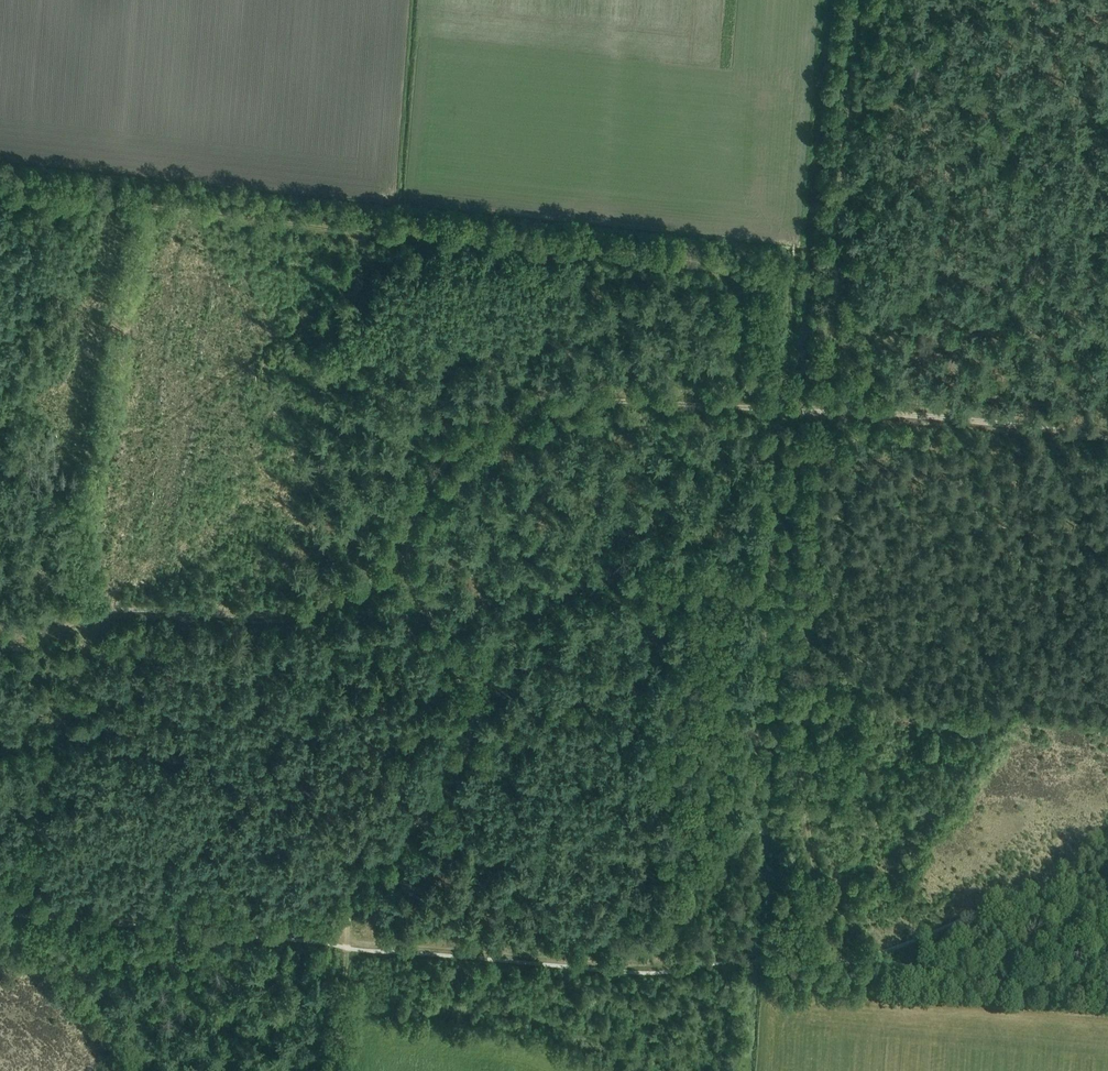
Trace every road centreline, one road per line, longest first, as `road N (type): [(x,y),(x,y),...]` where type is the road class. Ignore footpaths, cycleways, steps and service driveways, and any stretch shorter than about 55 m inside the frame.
road 1 (track): [(1107,992),(872,972),(846,960),(830,918),(811,843),(804,761),(848,0)]
road 2 (track): [(350,940),(638,967),(675,956),(735,860),(754,812),(779,410)]
road 3 (track): [(0,190),(712,269),(736,294),(749,407)]
road 4 (track): [(408,563),(408,532),(441,464),(511,415),(598,397),(779,410)]
road 5 (track): [(350,940),(353,894),(436,812),(469,743),(464,694),(408,563)]
road 6 (track): [(0,643),(38,641),(117,612),(307,612),(408,563)]
road 7 (track): [(350,940),(0,908)]
road 8 (track): [(779,410),(1107,438)]
road 9 (track): [(25,917),(34,843),(83,668),(86,618)]
road 10 (track): [(339,1070),(350,940)]

